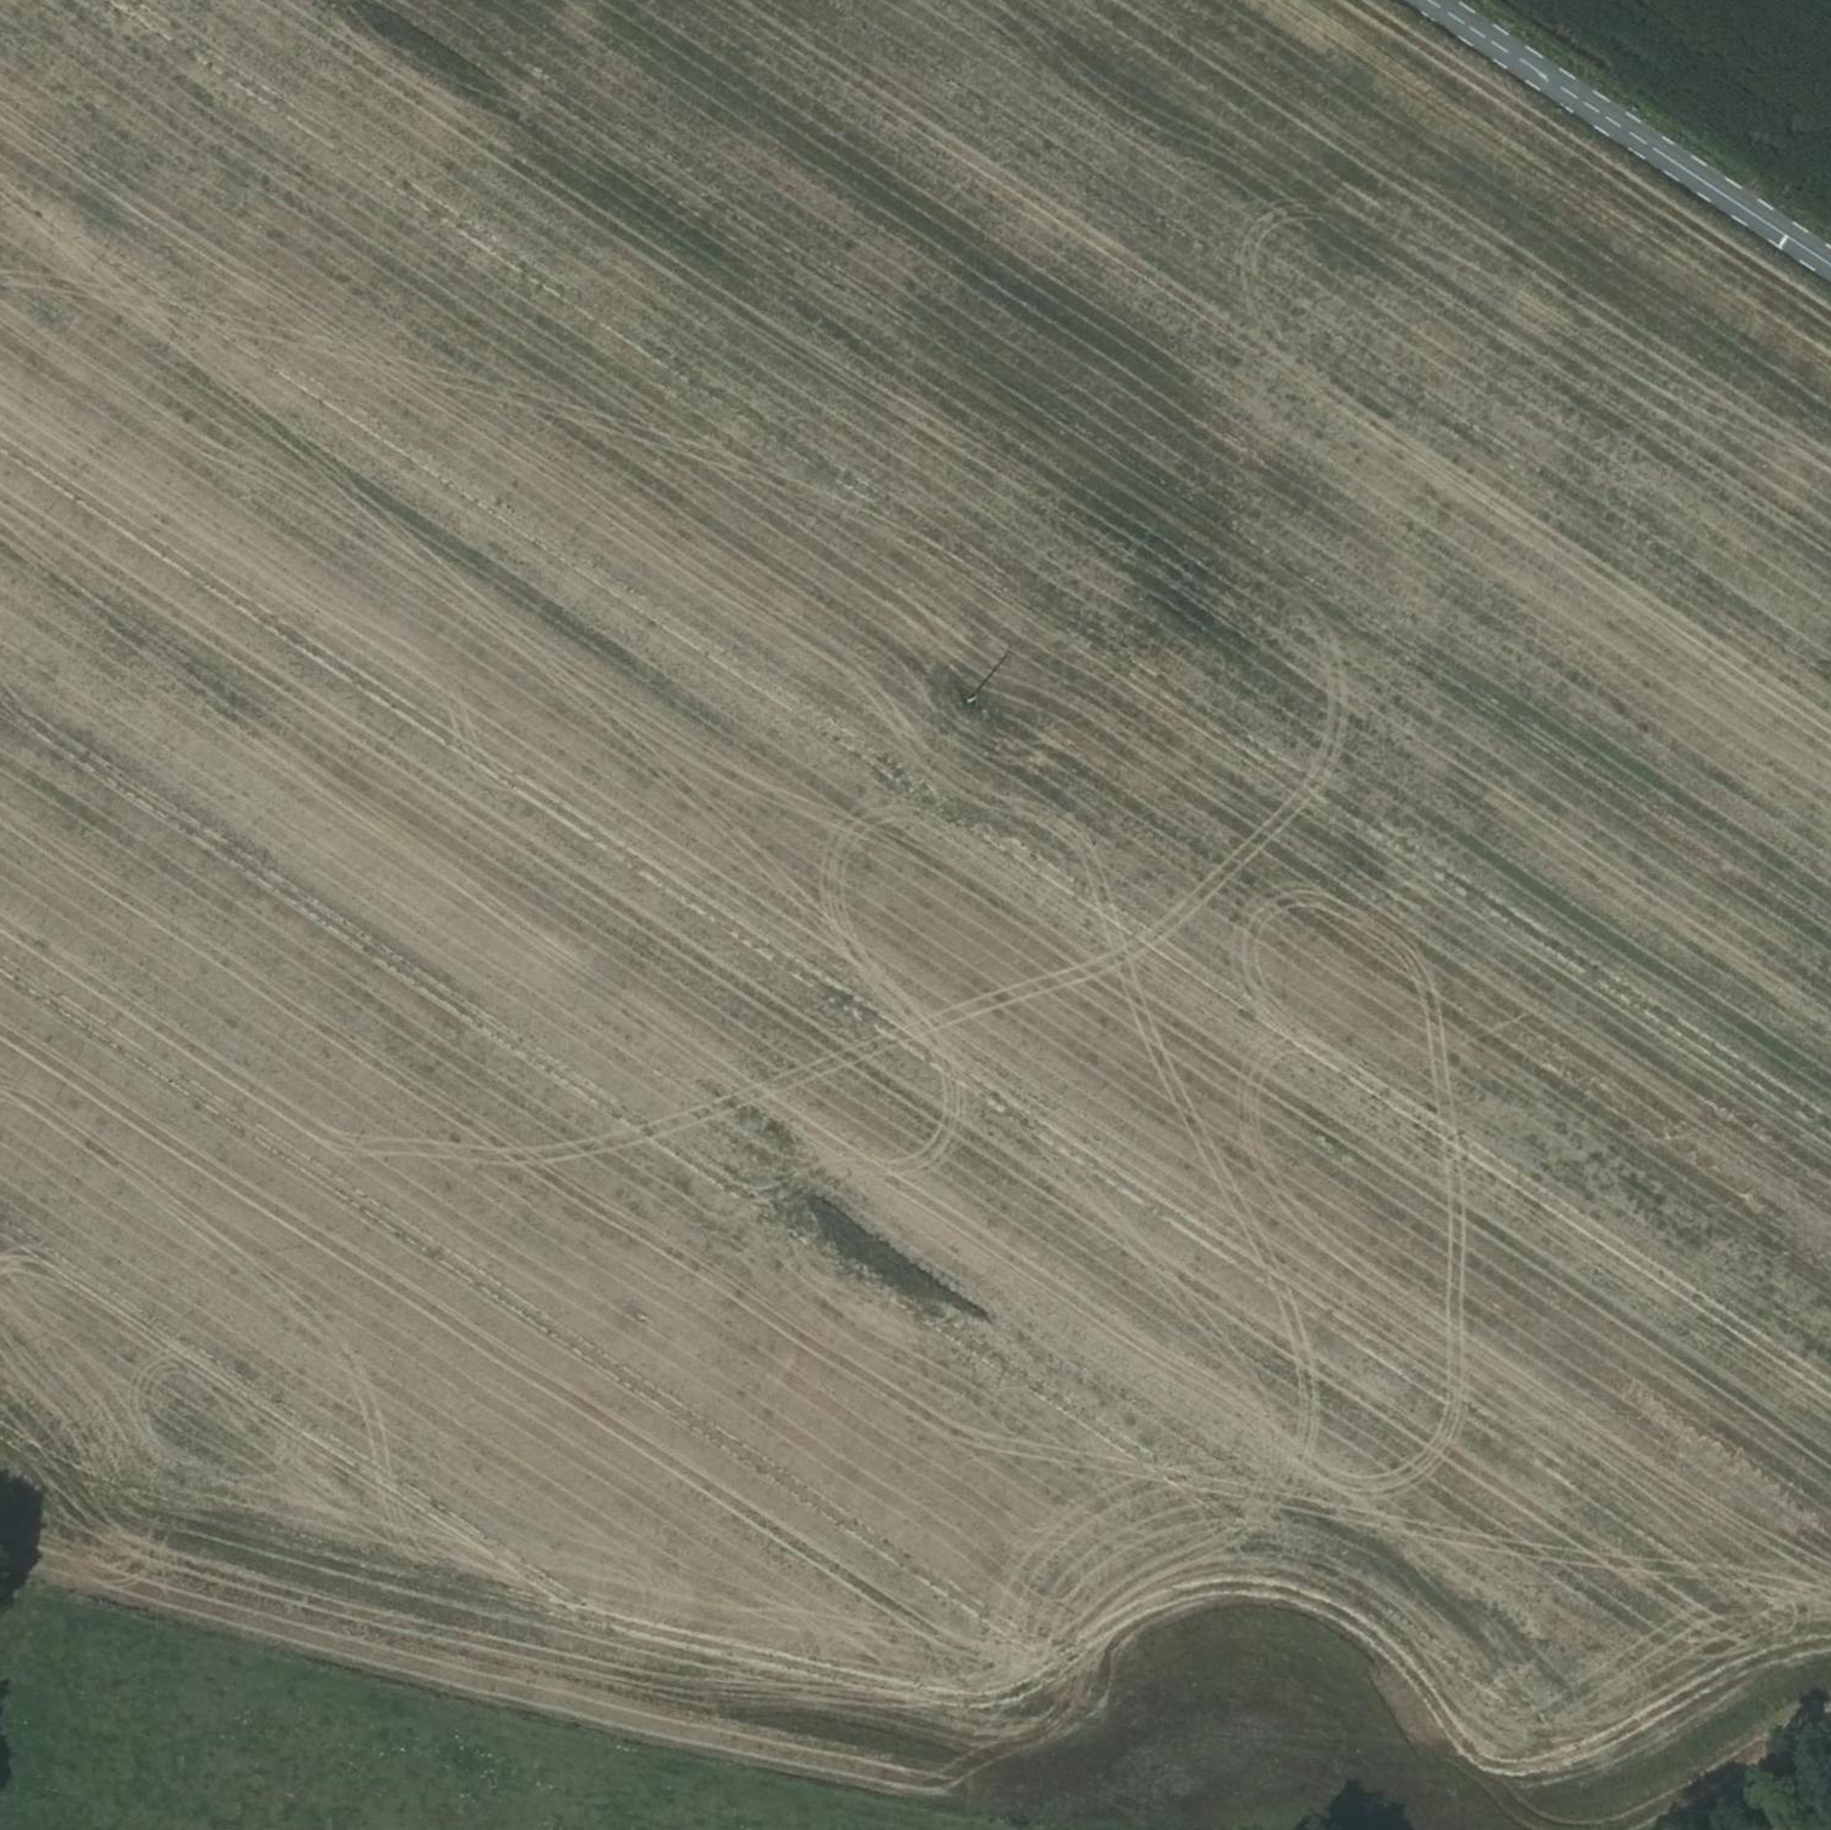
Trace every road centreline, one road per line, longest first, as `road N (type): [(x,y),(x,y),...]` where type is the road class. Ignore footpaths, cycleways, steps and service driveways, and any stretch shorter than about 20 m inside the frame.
road 1 (secondary): [(1429,0),(1830,268)]

